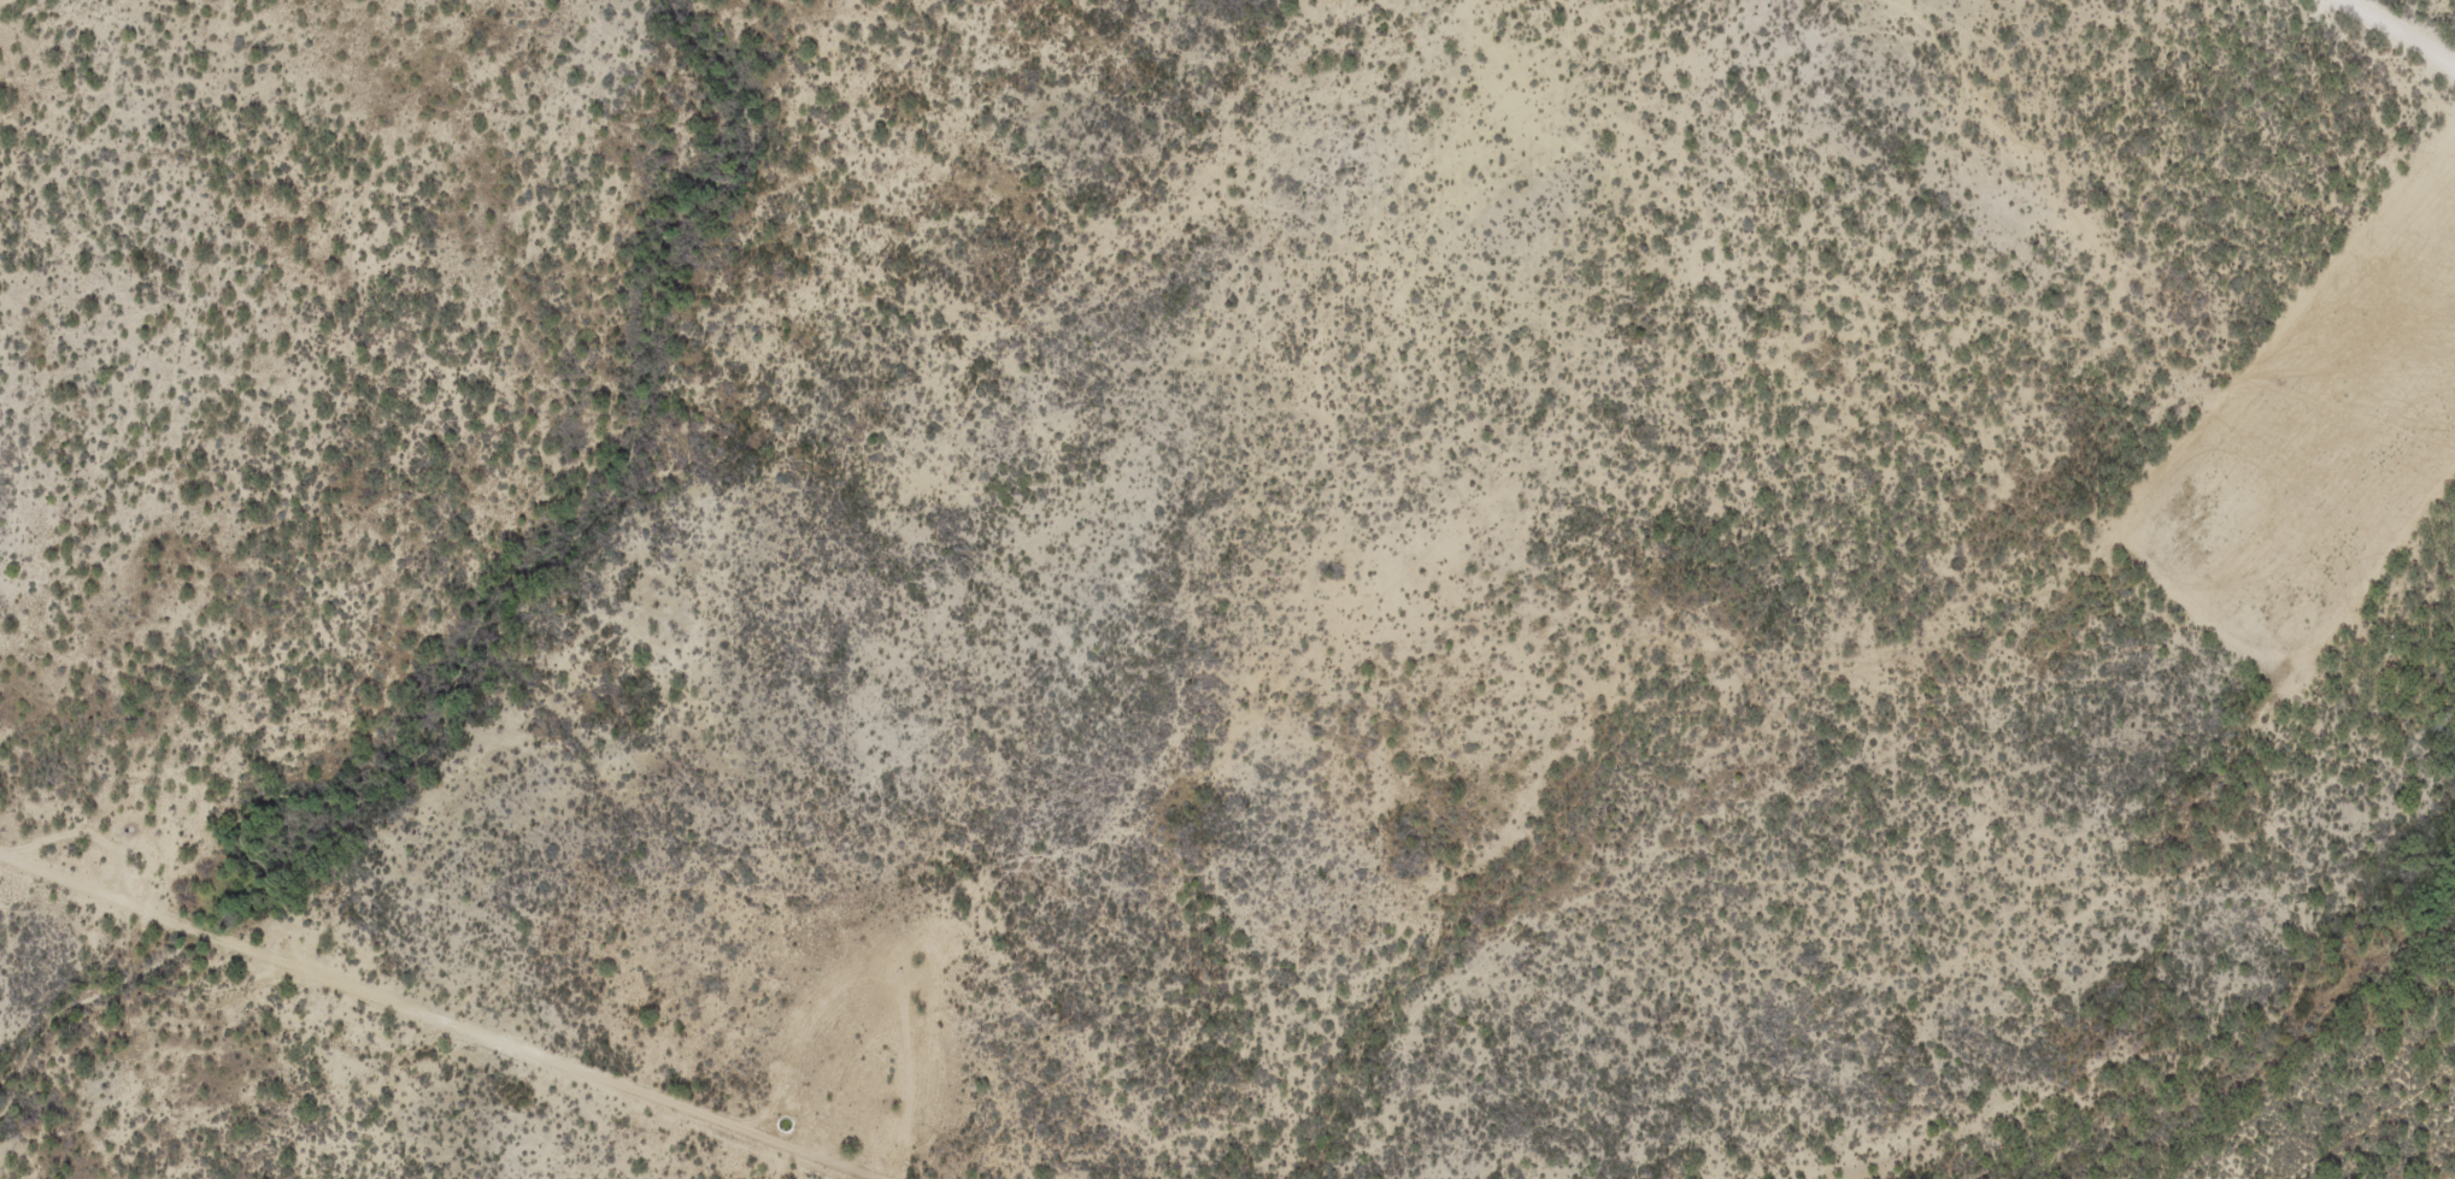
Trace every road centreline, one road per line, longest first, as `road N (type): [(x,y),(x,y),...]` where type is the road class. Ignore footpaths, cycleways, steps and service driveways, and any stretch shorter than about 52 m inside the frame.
road 1 (residential): [(2454,60),(2335,0)]

